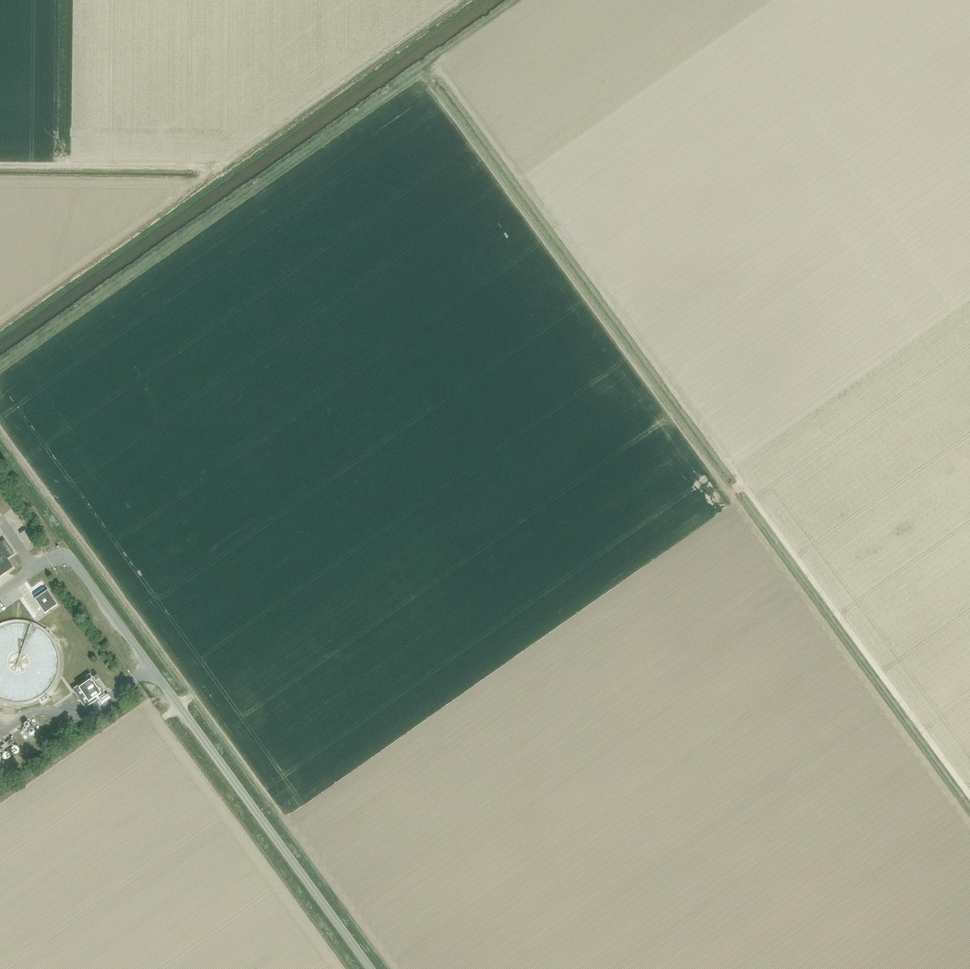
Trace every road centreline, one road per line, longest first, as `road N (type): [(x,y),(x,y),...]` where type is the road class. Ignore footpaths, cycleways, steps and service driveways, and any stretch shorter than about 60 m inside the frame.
road 1 (unclassified): [(369,968),(69,555)]

